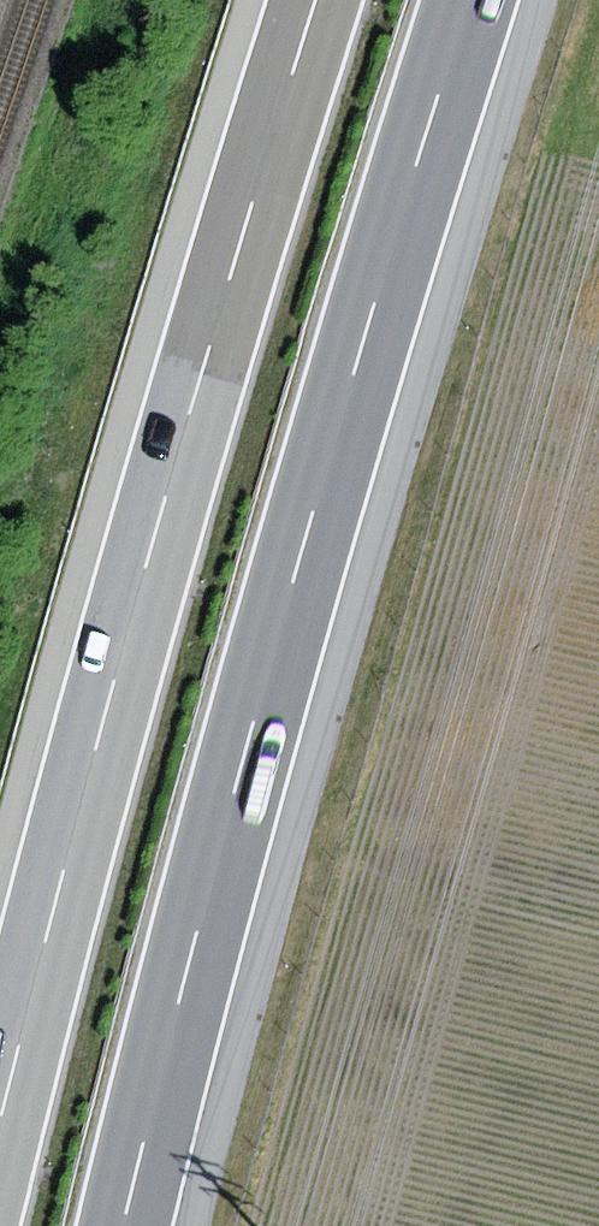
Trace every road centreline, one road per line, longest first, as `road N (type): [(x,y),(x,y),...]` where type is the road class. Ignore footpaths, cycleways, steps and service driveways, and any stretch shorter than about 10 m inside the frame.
road 1 (motorway): [(129,1225),(231,819),(468,0)]
road 2 (motorway): [(316,0),(95,724),(0,1135)]

